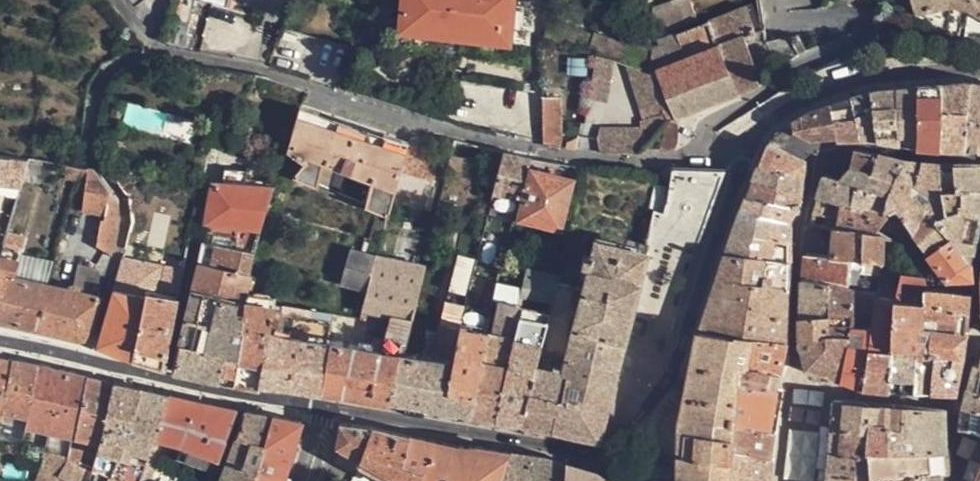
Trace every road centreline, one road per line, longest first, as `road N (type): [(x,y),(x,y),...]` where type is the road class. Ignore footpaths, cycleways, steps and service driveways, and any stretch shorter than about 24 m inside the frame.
road 1 (residential): [(746,146),(631,163),(527,150),(185,58),(154,46),(115,0)]
road 2 (tertiary): [(325,409),(612,451),(672,379),(746,146)]
road 3 (tertiary): [(0,345),(325,409)]
road 4 (tertiary): [(746,146),(792,105),(863,75),(979,68)]

